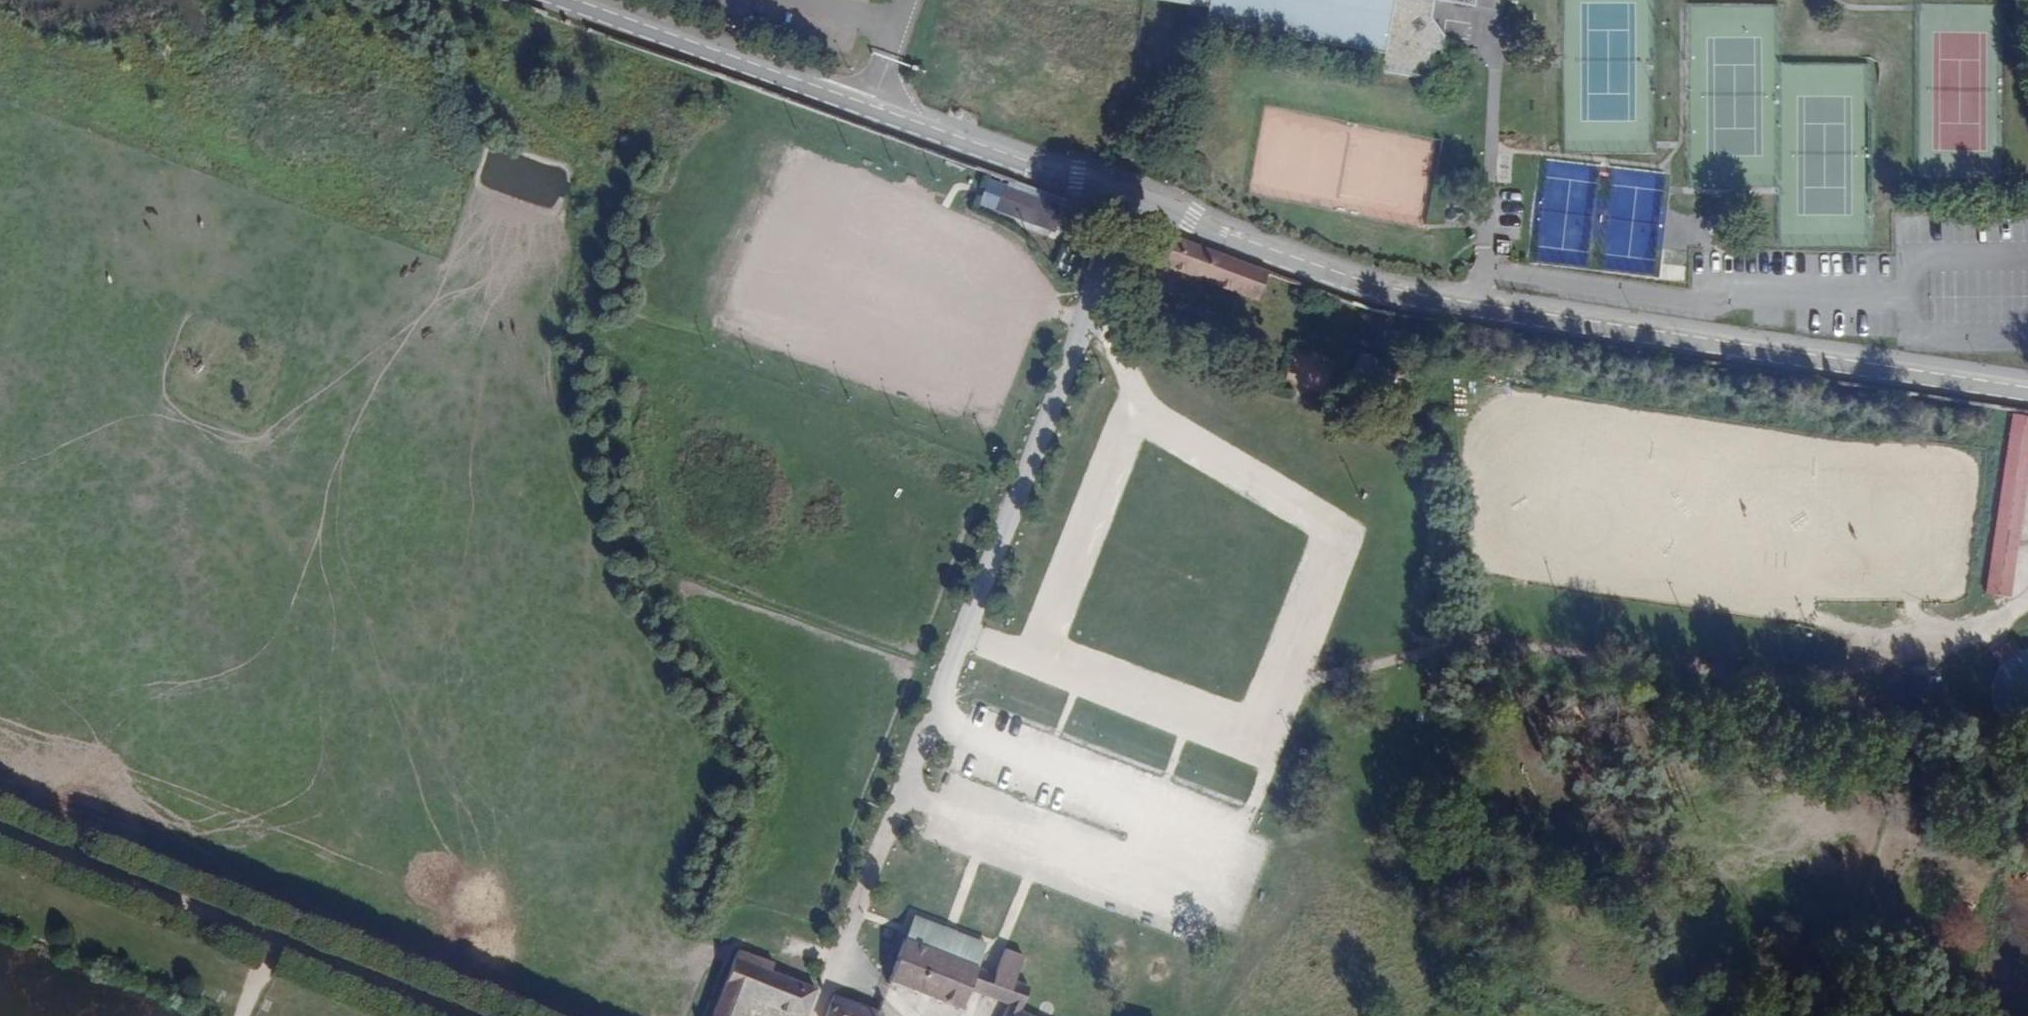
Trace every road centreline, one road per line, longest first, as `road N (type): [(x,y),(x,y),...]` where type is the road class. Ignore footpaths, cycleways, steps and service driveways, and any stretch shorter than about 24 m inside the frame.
road 1 (residential): [(554,0),(1054,177),(1118,188),(1380,292),(2027,393)]
road 2 (track): [(2027,596),(1993,620),(1904,644),(1464,637),(1310,681),(1239,837),(1224,832)]
road 3 (track): [(0,827),(477,1015)]

